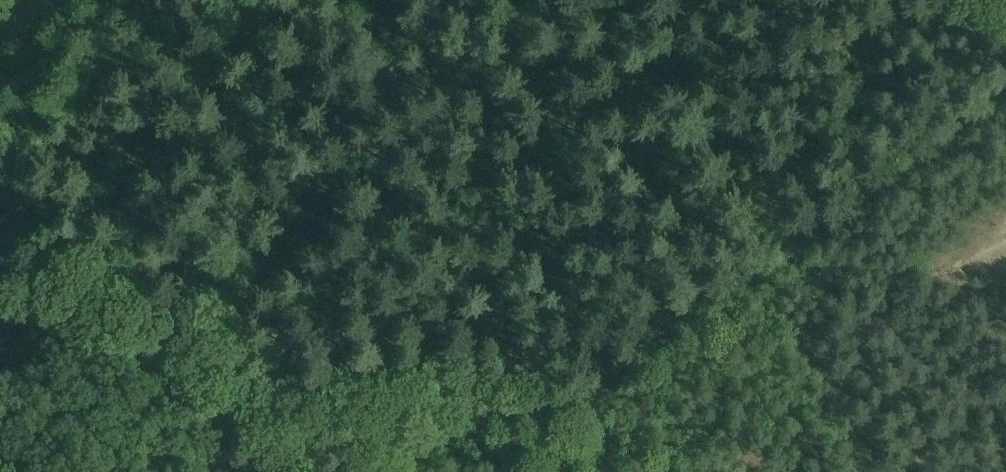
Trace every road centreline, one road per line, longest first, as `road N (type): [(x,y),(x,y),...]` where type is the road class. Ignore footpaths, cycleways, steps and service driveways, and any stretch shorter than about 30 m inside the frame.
road 1 (track): [(397,471),(460,418),(576,398),(906,168),(1005,85)]

